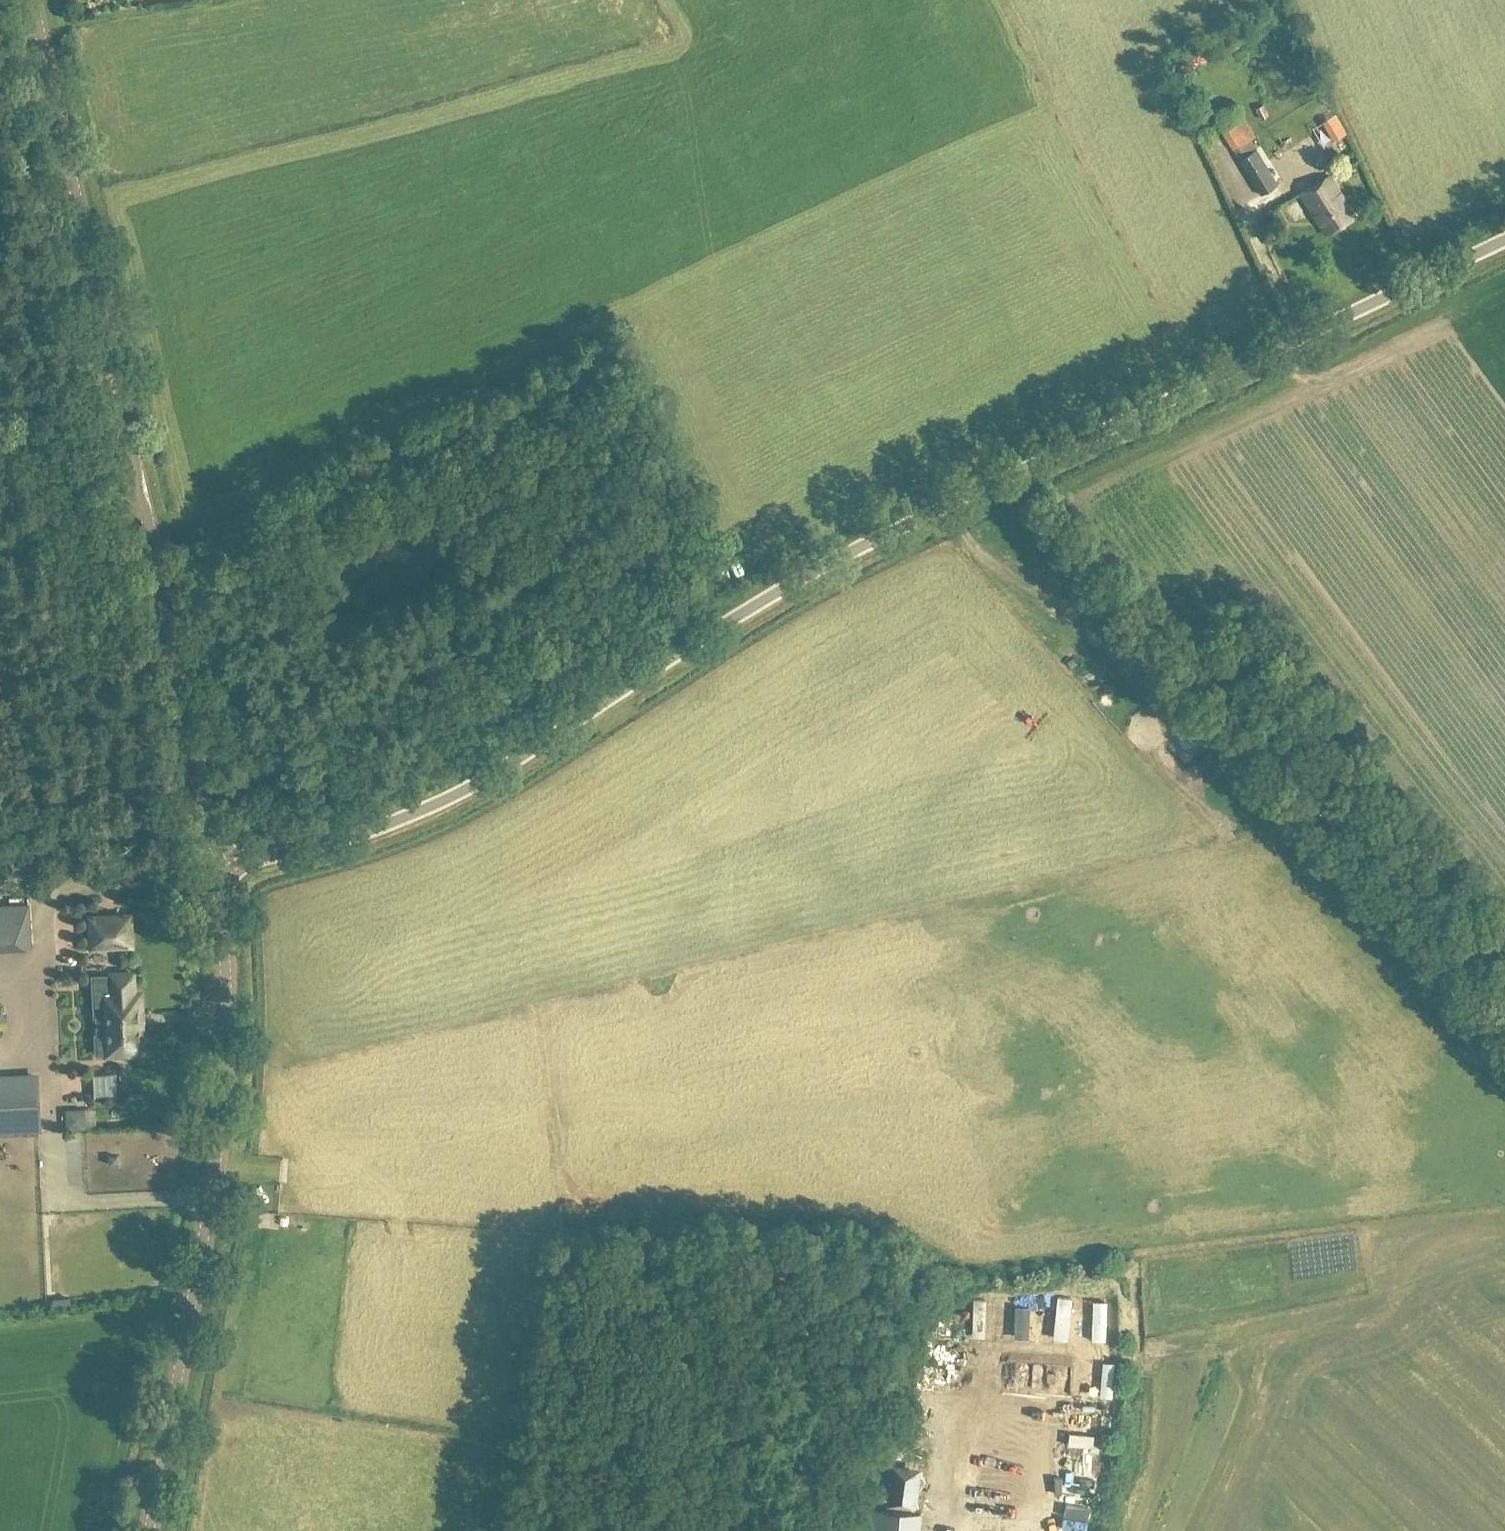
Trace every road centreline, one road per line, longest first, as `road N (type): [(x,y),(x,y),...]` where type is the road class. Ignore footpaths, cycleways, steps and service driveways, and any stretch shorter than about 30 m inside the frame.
road 1 (unclassified): [(229,868),(439,803),(857,548),(1504,241)]
road 2 (unclassified): [(229,868),(212,827),(108,368),(32,0)]
road 3 (unclassified): [(150,1530),(218,1143),(225,1053),(221,878),(229,868)]
road 4 (track): [(211,820),(91,826),(0,845)]

